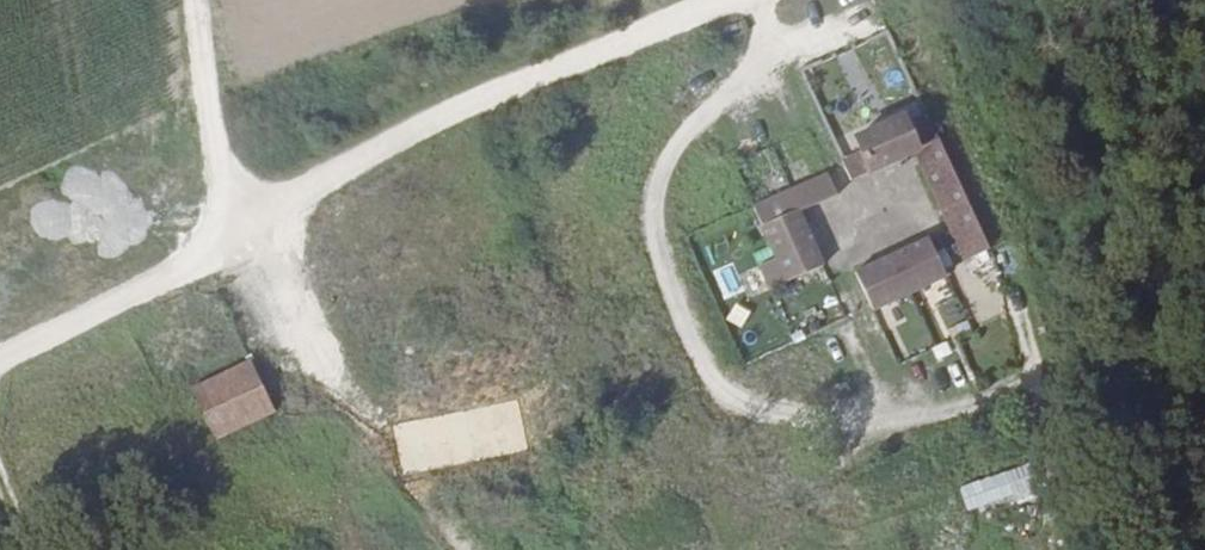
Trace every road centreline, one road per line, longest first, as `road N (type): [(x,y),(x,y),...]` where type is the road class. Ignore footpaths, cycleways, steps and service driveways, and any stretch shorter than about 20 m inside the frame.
road 1 (track): [(732,0),(447,113),(258,217),(195,263),(0,363)]
road 2 (track): [(258,217),(344,409),(468,549)]
road 3 (track): [(911,0),(1021,276)]
road 4 (track): [(258,217),(214,145),(188,0)]

